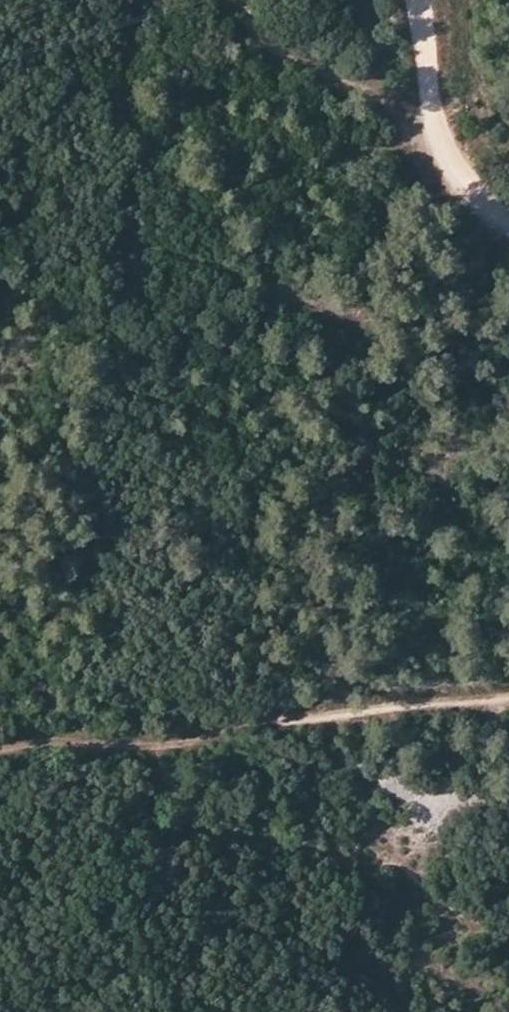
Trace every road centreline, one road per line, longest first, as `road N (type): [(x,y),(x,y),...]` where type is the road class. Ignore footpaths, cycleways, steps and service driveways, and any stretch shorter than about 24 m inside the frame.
road 1 (track): [(0,746),(36,737),(401,722),(508,700)]
road 2 (track): [(508,223),(449,177),(428,127),(420,0)]

